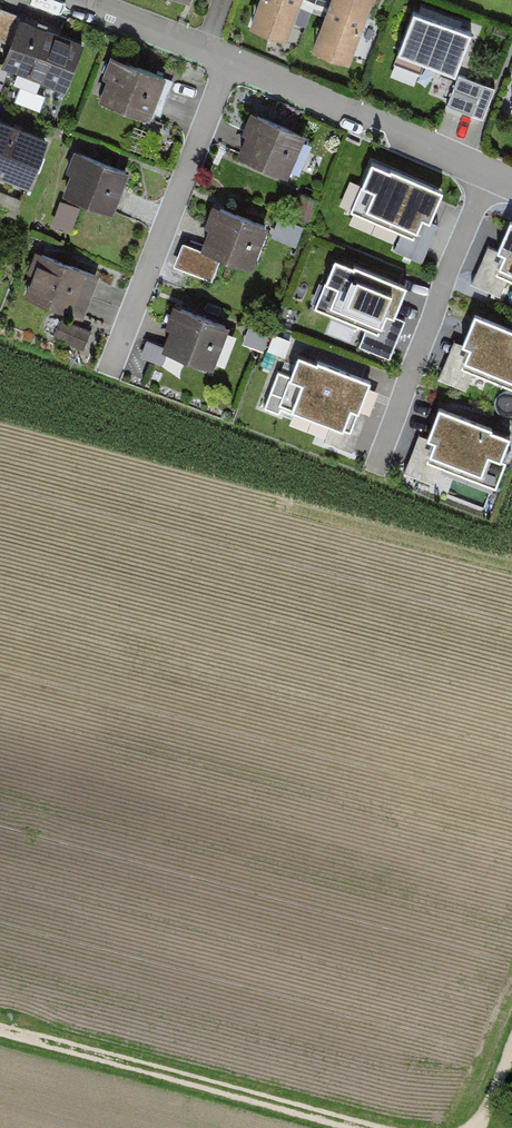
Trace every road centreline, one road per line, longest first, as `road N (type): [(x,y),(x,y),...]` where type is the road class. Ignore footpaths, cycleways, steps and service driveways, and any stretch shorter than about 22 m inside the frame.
road 1 (track): [(0,1032),(367,1127)]
road 2 (residential): [(228,58),(511,182)]
road 3 (residential): [(228,58),(118,346)]
road 4 (residential): [(77,0),(228,58)]

